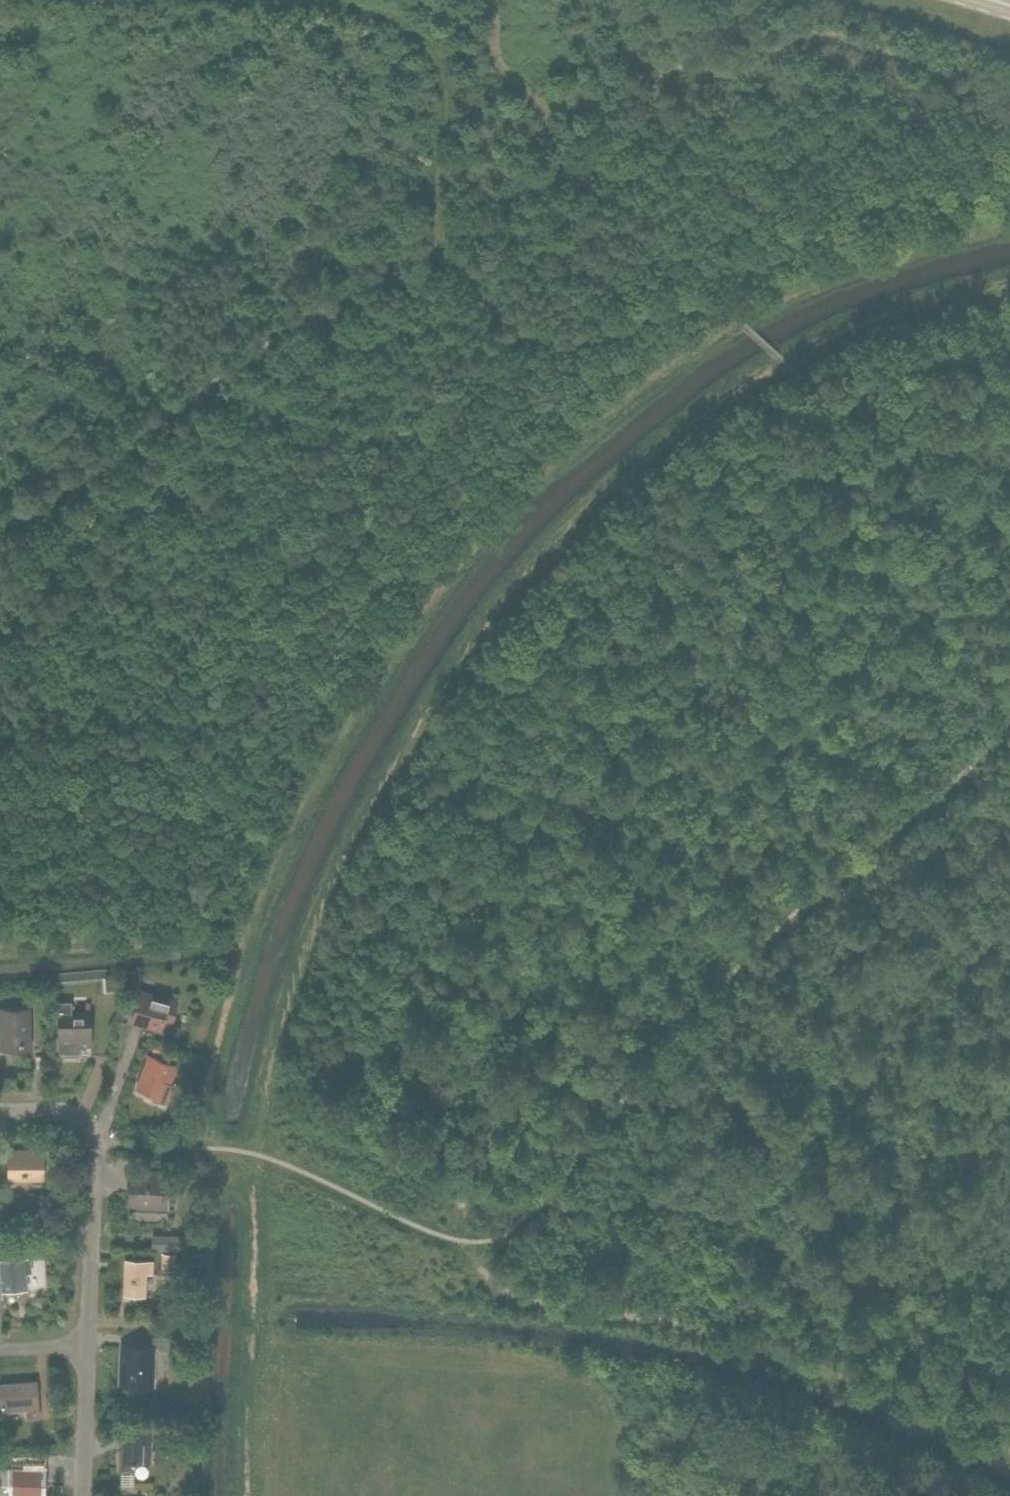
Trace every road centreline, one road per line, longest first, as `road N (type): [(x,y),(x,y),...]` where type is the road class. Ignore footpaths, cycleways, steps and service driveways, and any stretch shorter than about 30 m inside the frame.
road 1 (track): [(255,1153),(285,1061),(405,821),(415,749),(523,584),(595,509),(783,362),(897,319),(1009,292)]
road 2 (residential): [(88,1343),(90,1126),(67,1110),(0,1112)]
road 3 (residential): [(80,1495),(88,1343)]

